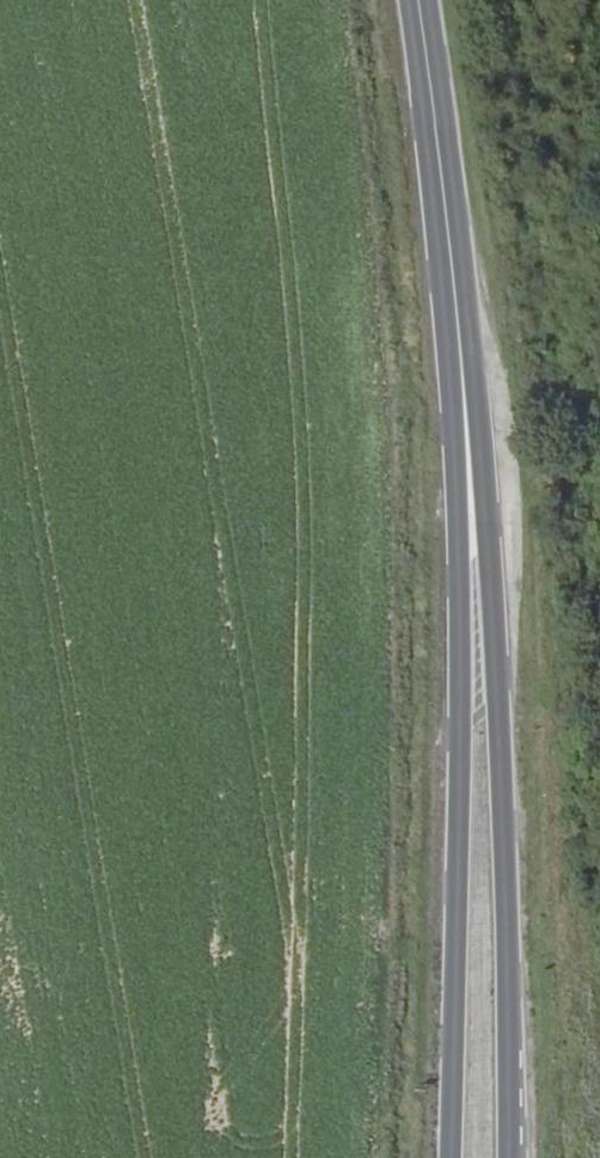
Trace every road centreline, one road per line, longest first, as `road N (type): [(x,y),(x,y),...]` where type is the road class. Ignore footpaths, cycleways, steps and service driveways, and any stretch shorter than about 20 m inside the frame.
road 1 (primary): [(511,1157),(492,580),(483,460),(461,353)]
road 2 (primary): [(461,353),(451,1157)]
road 3 (primary): [(418,0),(461,353)]

